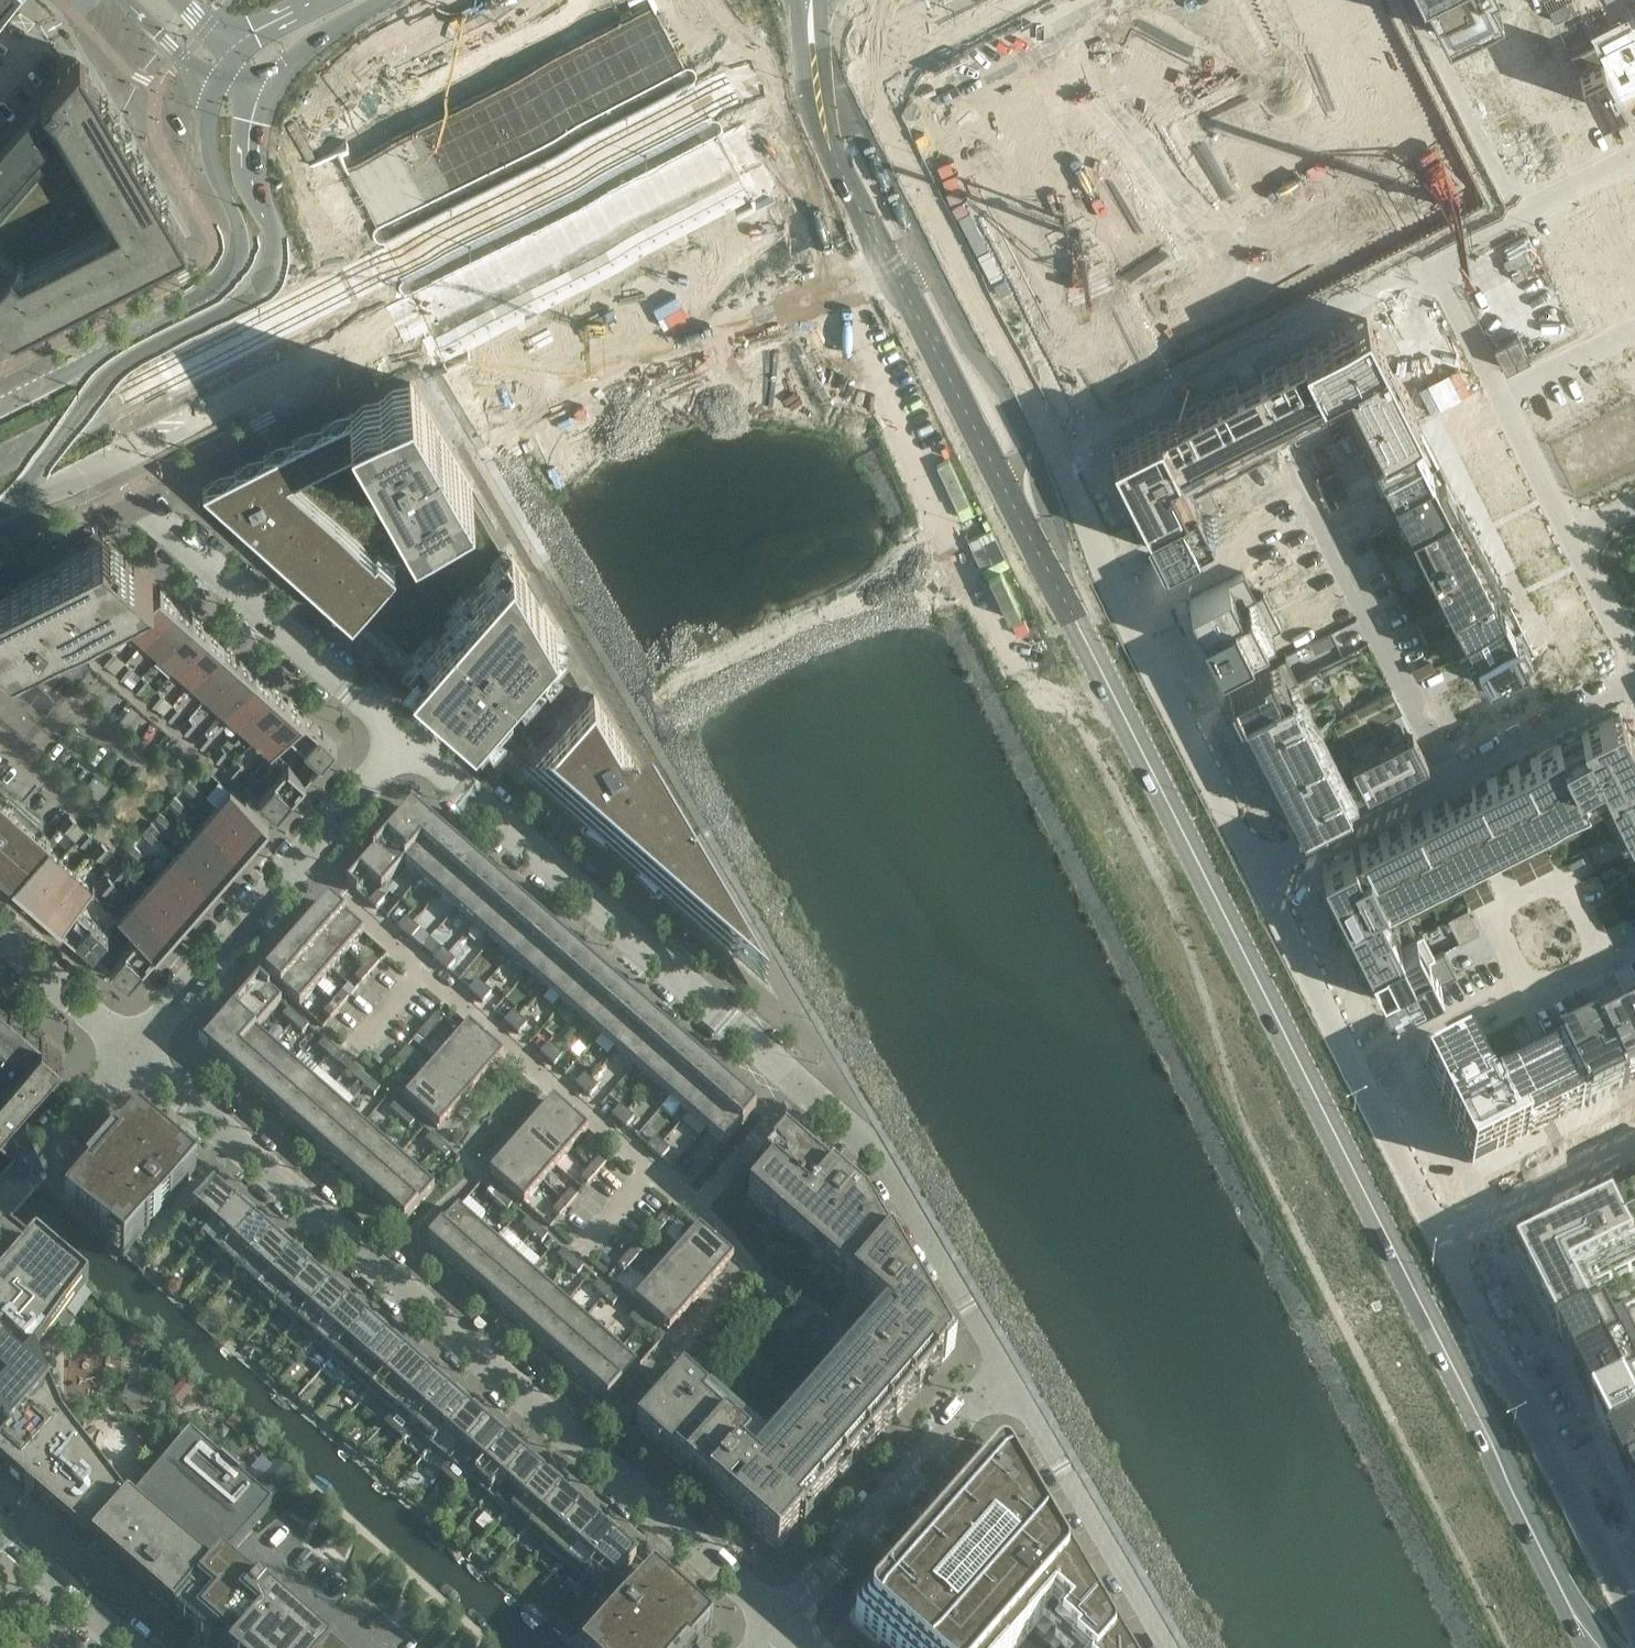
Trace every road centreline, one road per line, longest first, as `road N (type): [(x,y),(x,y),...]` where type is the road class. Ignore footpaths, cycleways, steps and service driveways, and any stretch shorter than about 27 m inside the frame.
road 1 (secondary): [(1556,1583),(1056,573)]
road 2 (residential): [(781,1622),(132,1053)]
road 3 (secondary): [(783,11),(280,264)]
road 4 (secondary): [(330,355),(812,113)]
road 5 (residential): [(769,1059),(407,742)]
road 6 (residential): [(1256,873),(1103,570),(1053,448)]
road 7 (residential): [(1256,873),(1634,678)]
road 8 (residential): [(1634,1624),(1440,1246)]
road 9 (residential): [(1053,448),(1434,261)]
road 10 (residential): [(1440,1246),(1256,873)]
road 11 (residential): [(132,1053),(407,742)]
road 12 (residential): [(407,742),(103,470)]
road 13 (residential): [(769,1059),(883,1160),(1002,1367)]
road 14 (residential): [(781,1622),(1002,1367)]
road 15 (residential): [(1002,1367),(1167,1647)]
road 16 (tertiary): [(280,264),(165,79),(100,0)]
road 17 (secondary): [(280,264),(0,408)]
road 18 (residential): [(1573,538),(1434,261)]
road 19 (secondary): [(103,470),(330,355)]
road 20 (residential): [(1053,448),(942,225)]
road 21 (residential): [(1305,94),(1124,184),(1103,143)]
road 22 (residential): [(1407,0),(1515,219)]
road 23 (secondary): [(1028,460),(924,257)]
road 24 (secondary): [(891,273),(992,477)]
road 25 (residential): [(1634,1148),(1440,1246)]
road 26 (residential): [(0,1206),(132,1053)]
road 27 (residential): [(1103,143),(942,225)]
road 28 (secondary): [(924,257),(844,96)]
road 29 (secondary): [(812,113),(891,273)]
road 30 (residential): [(132,1053),(0,937)]
road 31 (residential): [(127,1647),(0,1536)]
road 32 (tertiary): [(881,76),(1029,2)]
road 33 (residential): [(942,225),(878,97),(881,76)]
road 34 (residential): [(1029,2),(1103,143)]
road 35 (residential): [(1634,665),(1573,538)]
road 36 (residential): [(1634,156),(1515,219)]
road 37 (unclassified): [(91,0),(36,40),(0,81)]

